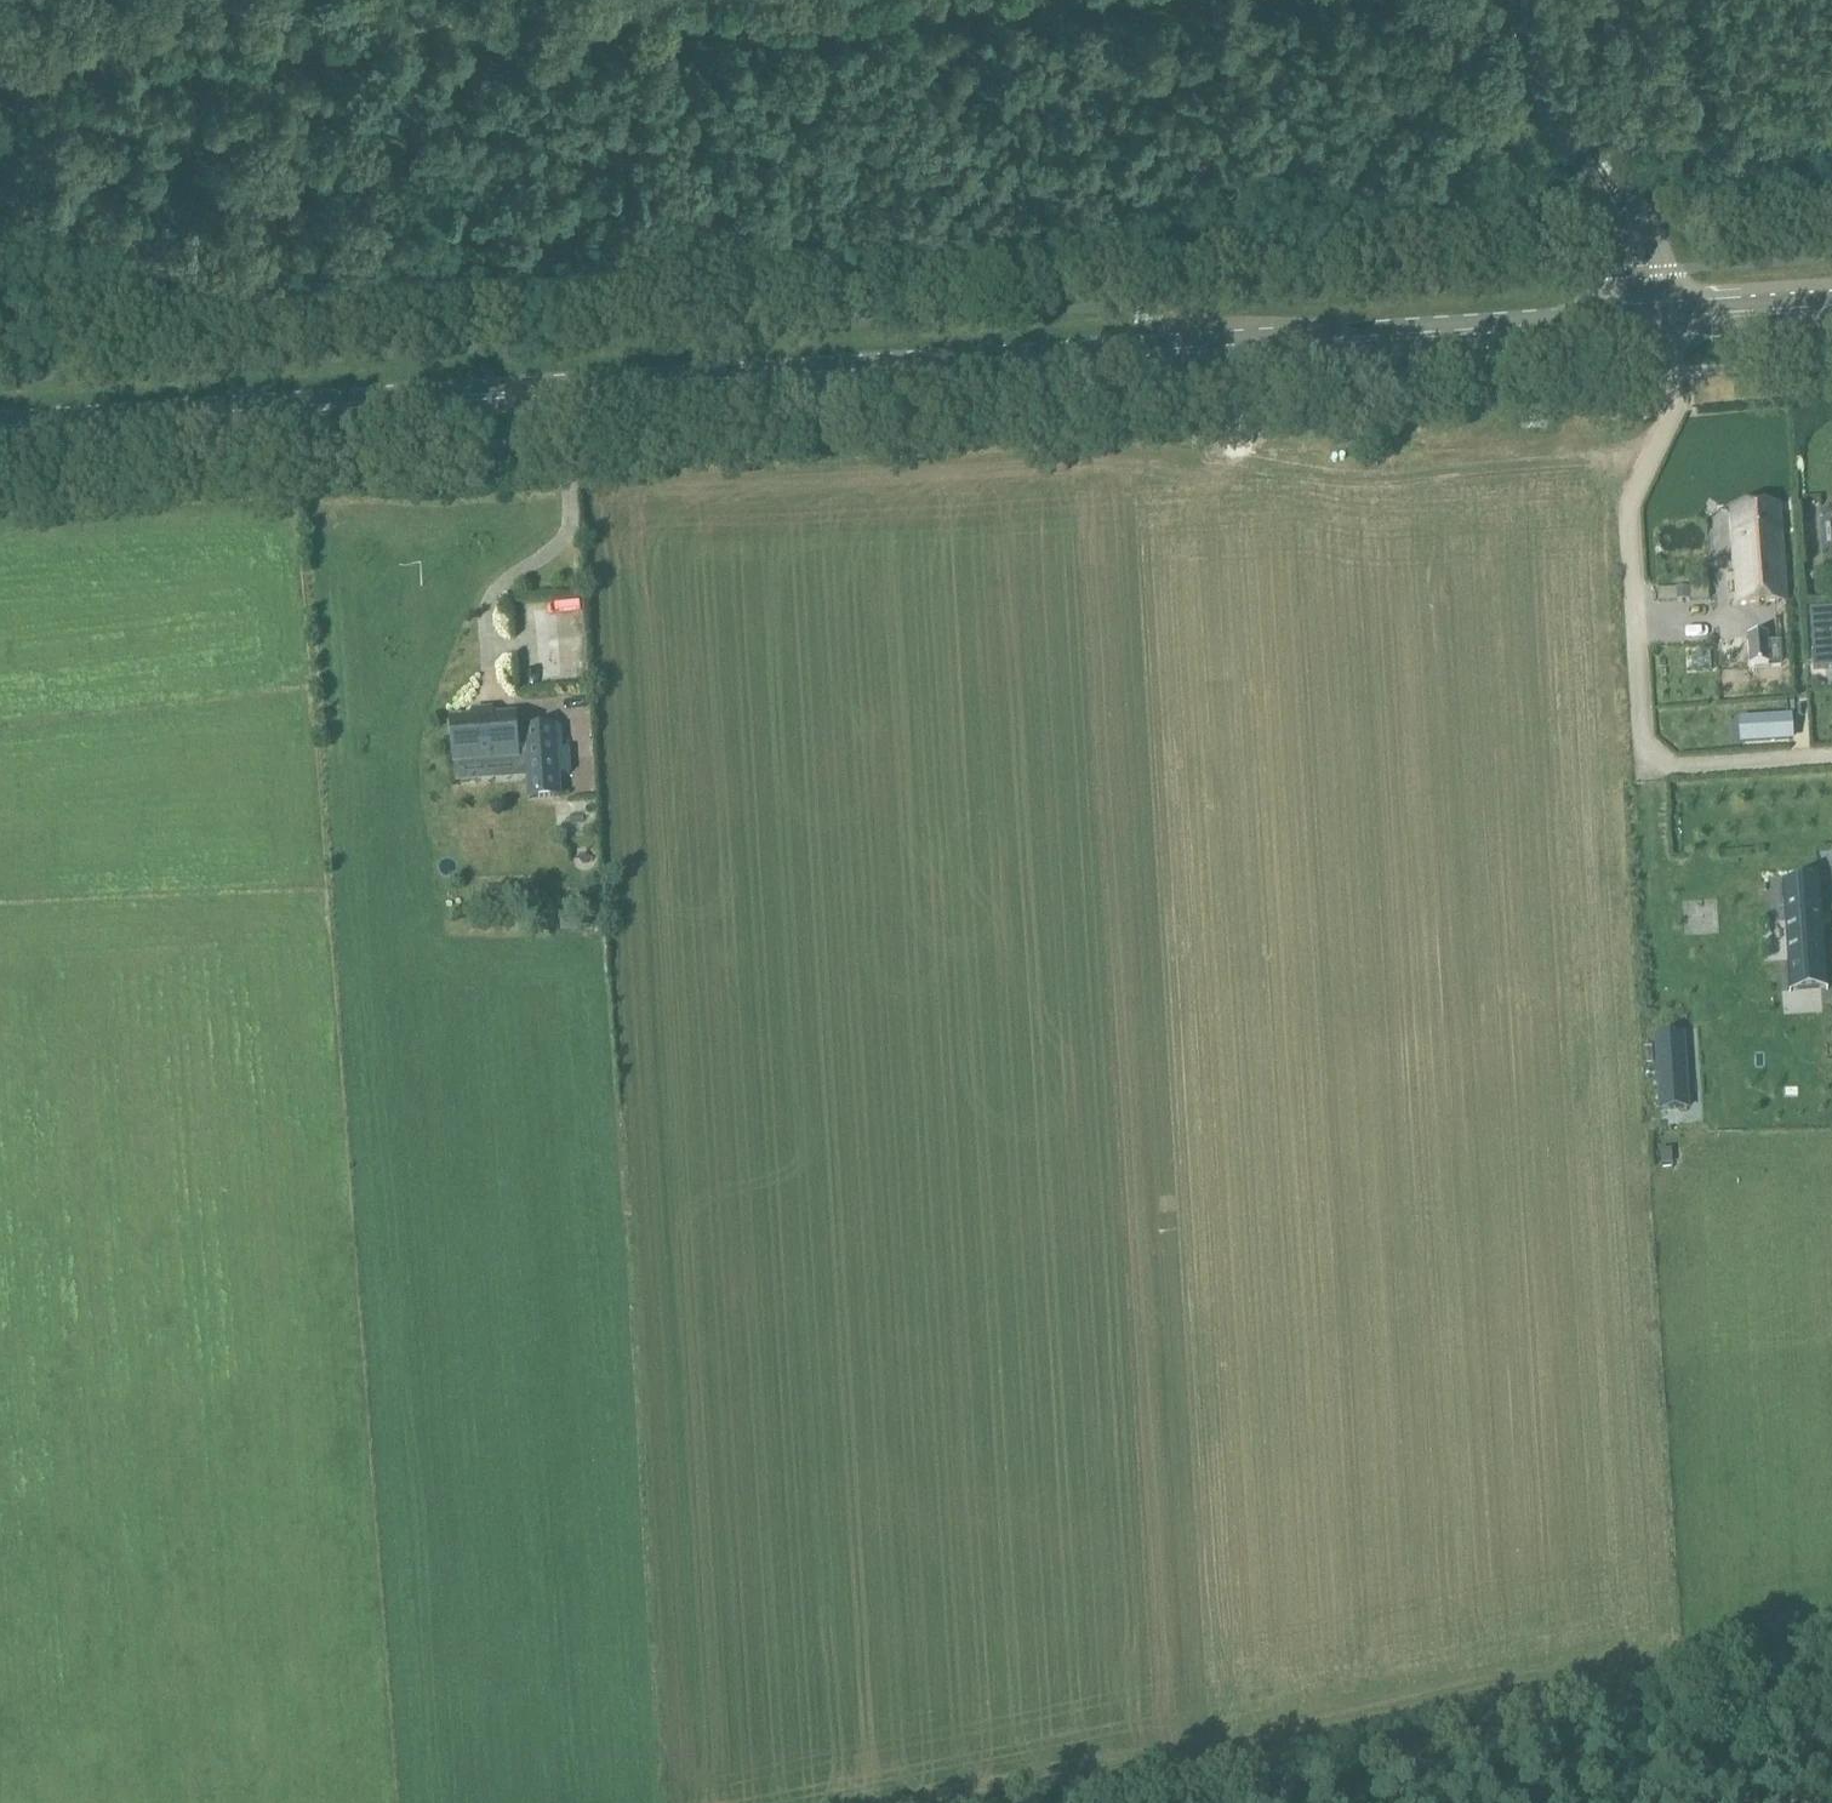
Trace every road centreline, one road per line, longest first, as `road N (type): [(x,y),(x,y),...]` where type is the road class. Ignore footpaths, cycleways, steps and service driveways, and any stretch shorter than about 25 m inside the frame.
road 1 (primary): [(0,428),(1659,312)]
road 2 (unclassified): [(1659,312),(1655,268),(1542,78),(1520,0)]
road 3 (primary): [(1659,312),(1831,301)]

